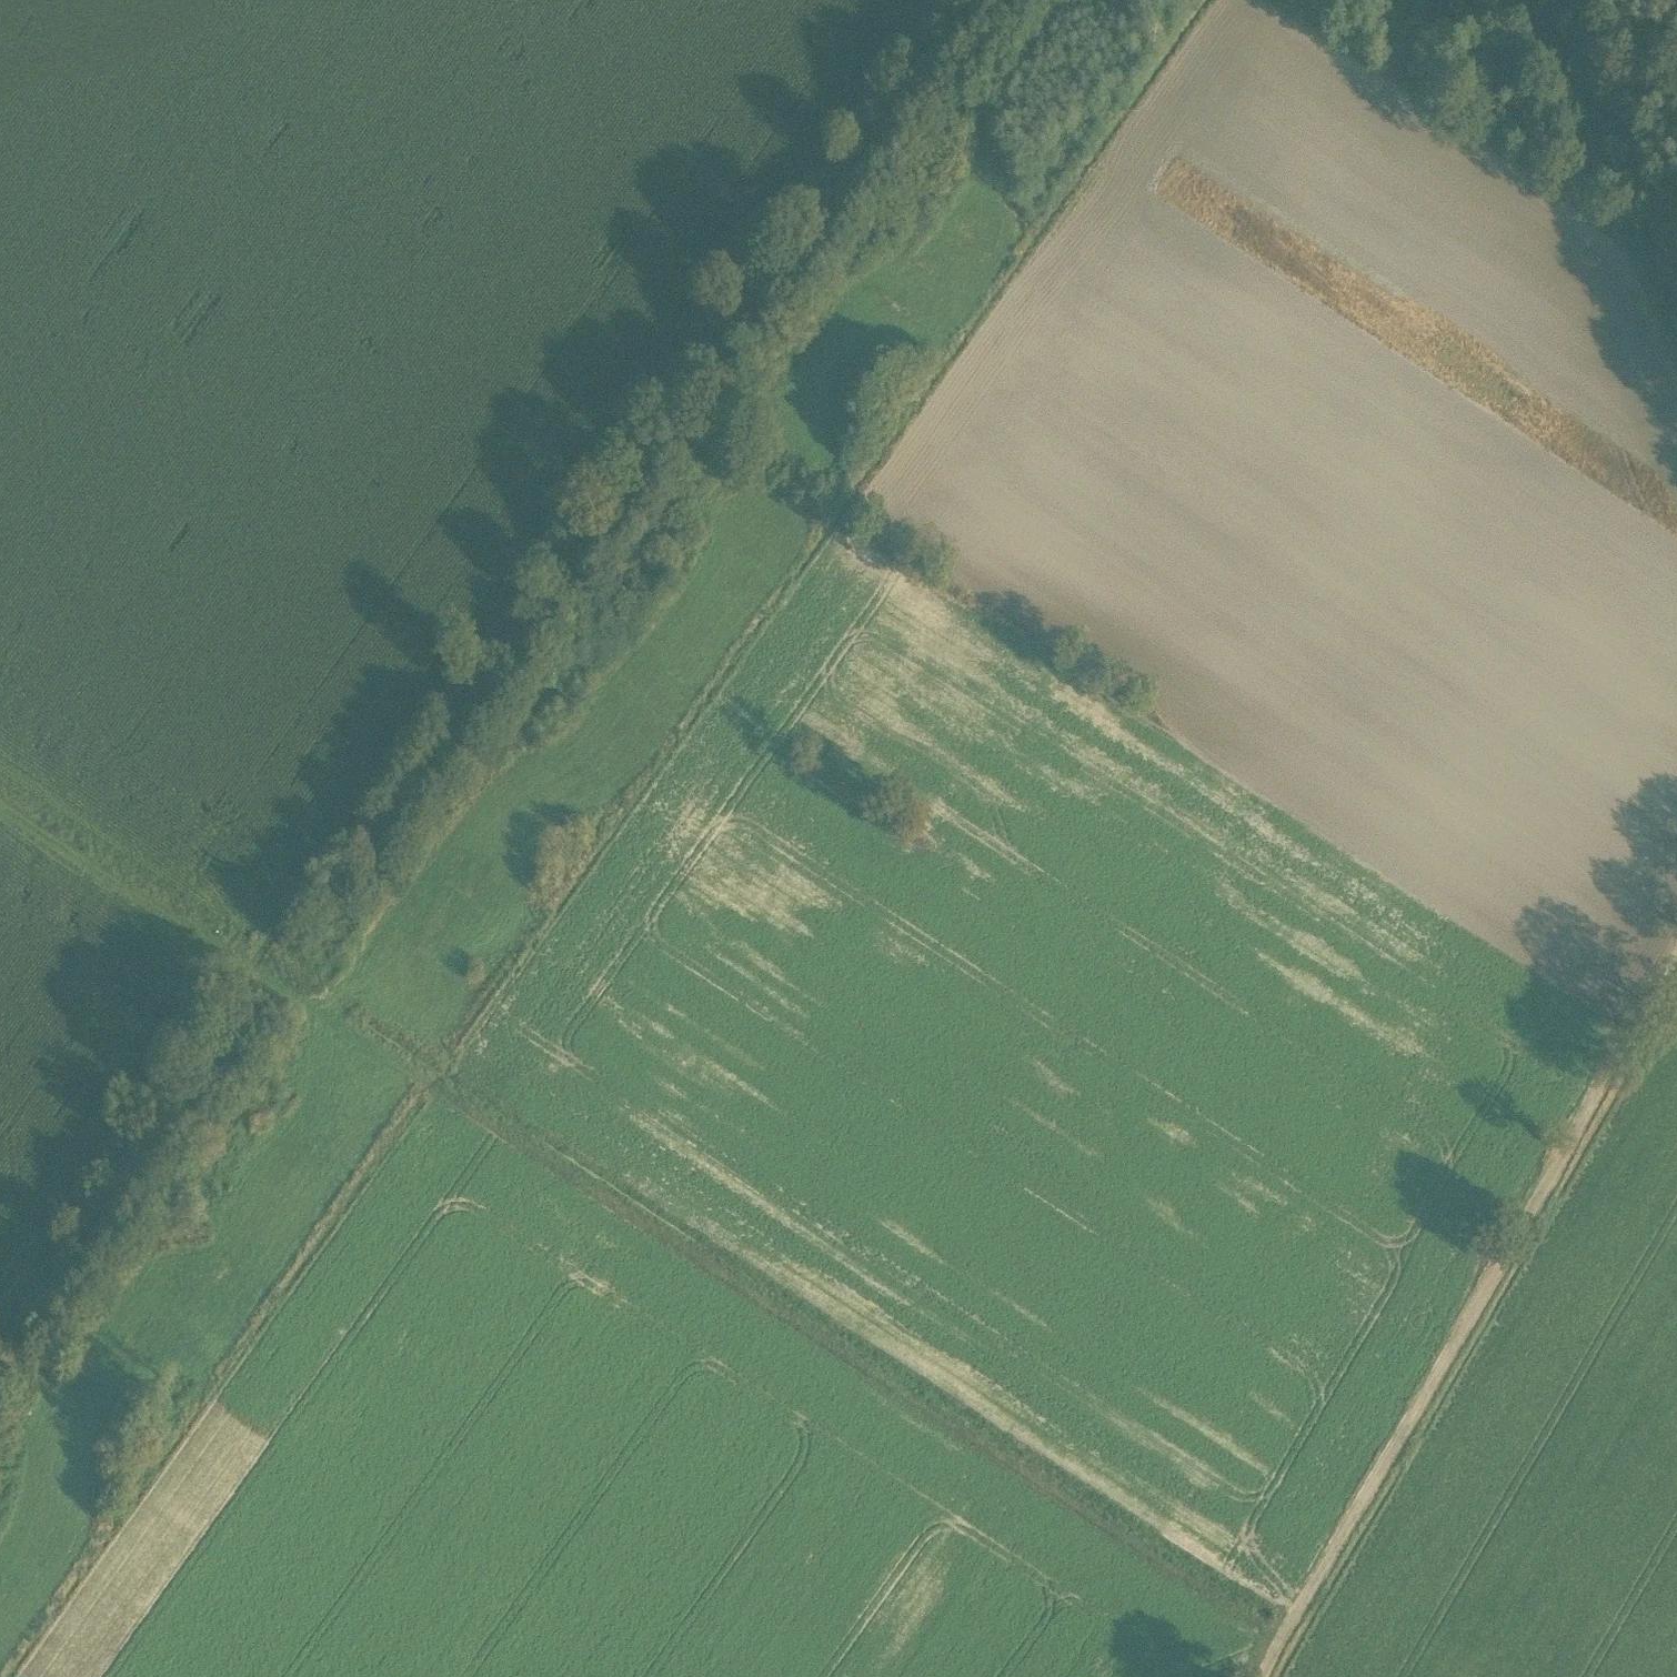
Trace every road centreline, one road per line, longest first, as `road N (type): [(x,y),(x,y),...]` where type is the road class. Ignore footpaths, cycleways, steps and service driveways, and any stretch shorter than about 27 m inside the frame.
road 1 (track): [(1285,1643),(246,964)]
road 2 (track): [(933,0),(246,964)]
road 3 (track): [(1676,974),(1264,1676)]
road 4 (track): [(246,964),(0,1309)]
road 5 (track): [(1544,0),(1629,248),(1676,352)]
road 6 (track): [(246,964),(0,804)]

